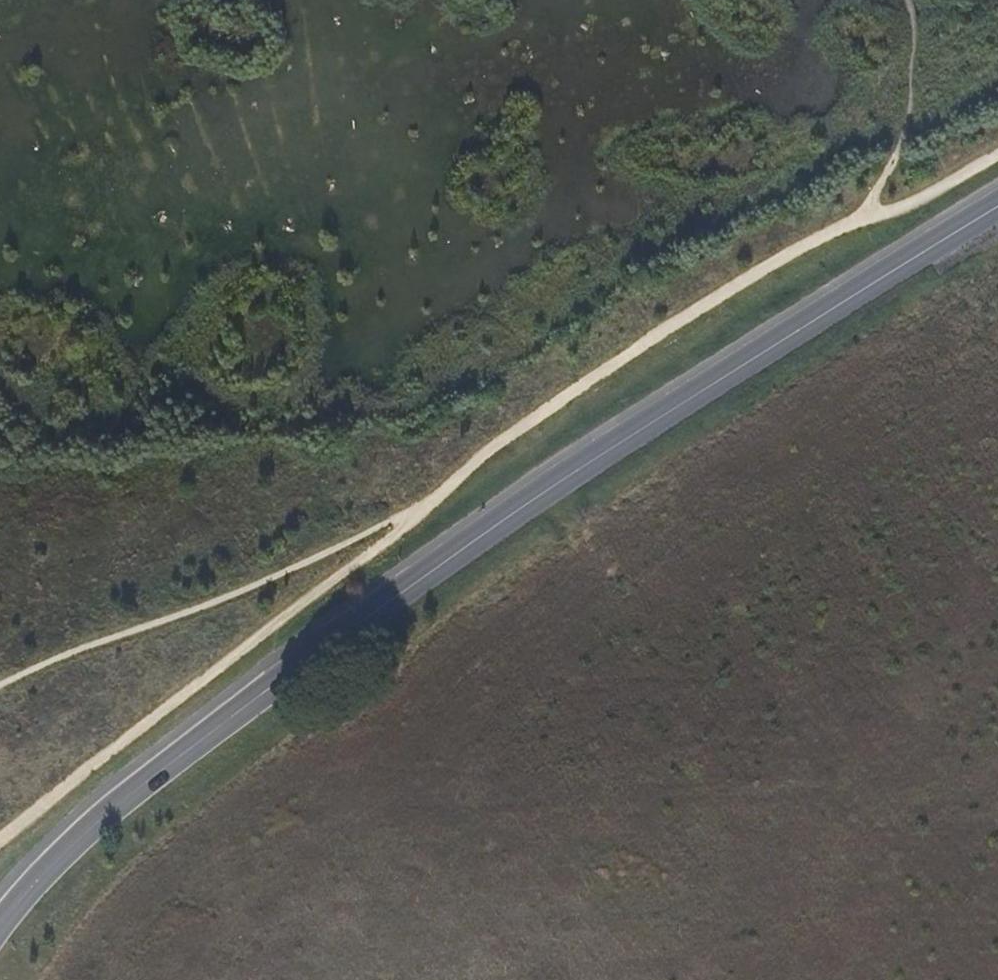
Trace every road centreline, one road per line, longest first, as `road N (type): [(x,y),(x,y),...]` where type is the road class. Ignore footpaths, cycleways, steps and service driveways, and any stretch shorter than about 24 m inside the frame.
road 1 (tertiary): [(997,205),(498,521),(82,838),(0,928)]

